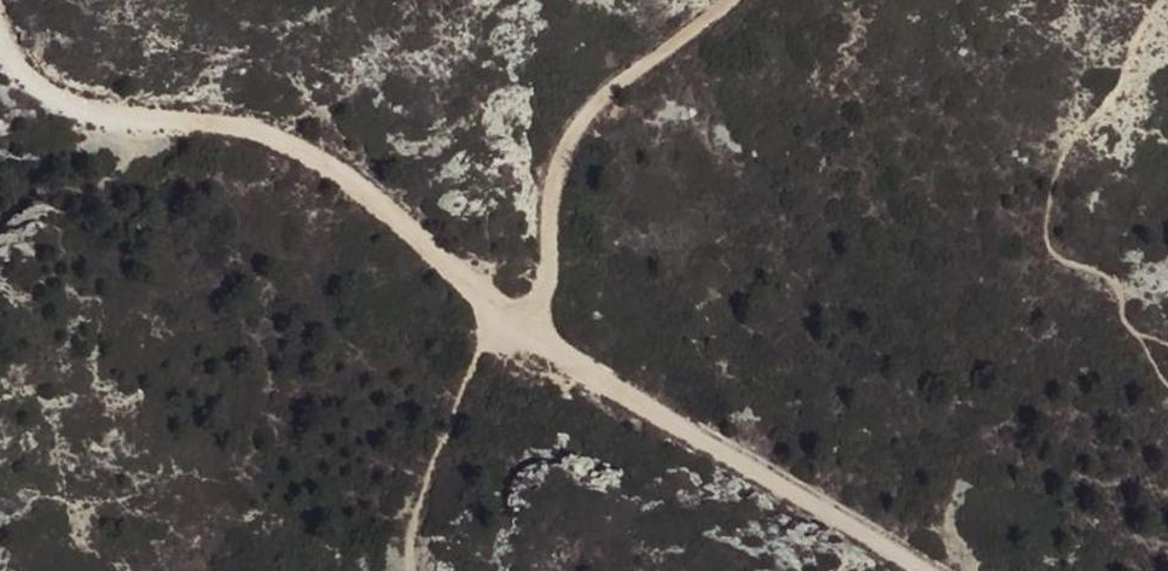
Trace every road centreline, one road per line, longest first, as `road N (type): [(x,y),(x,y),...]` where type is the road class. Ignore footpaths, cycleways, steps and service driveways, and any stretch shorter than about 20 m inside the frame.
road 1 (track): [(0,32),(27,82),(112,130),(243,126),(311,149),(544,351)]
road 2 (track): [(544,351),(926,570)]
road 3 (track): [(544,351),(543,262),(555,174),(582,119),(725,0)]

